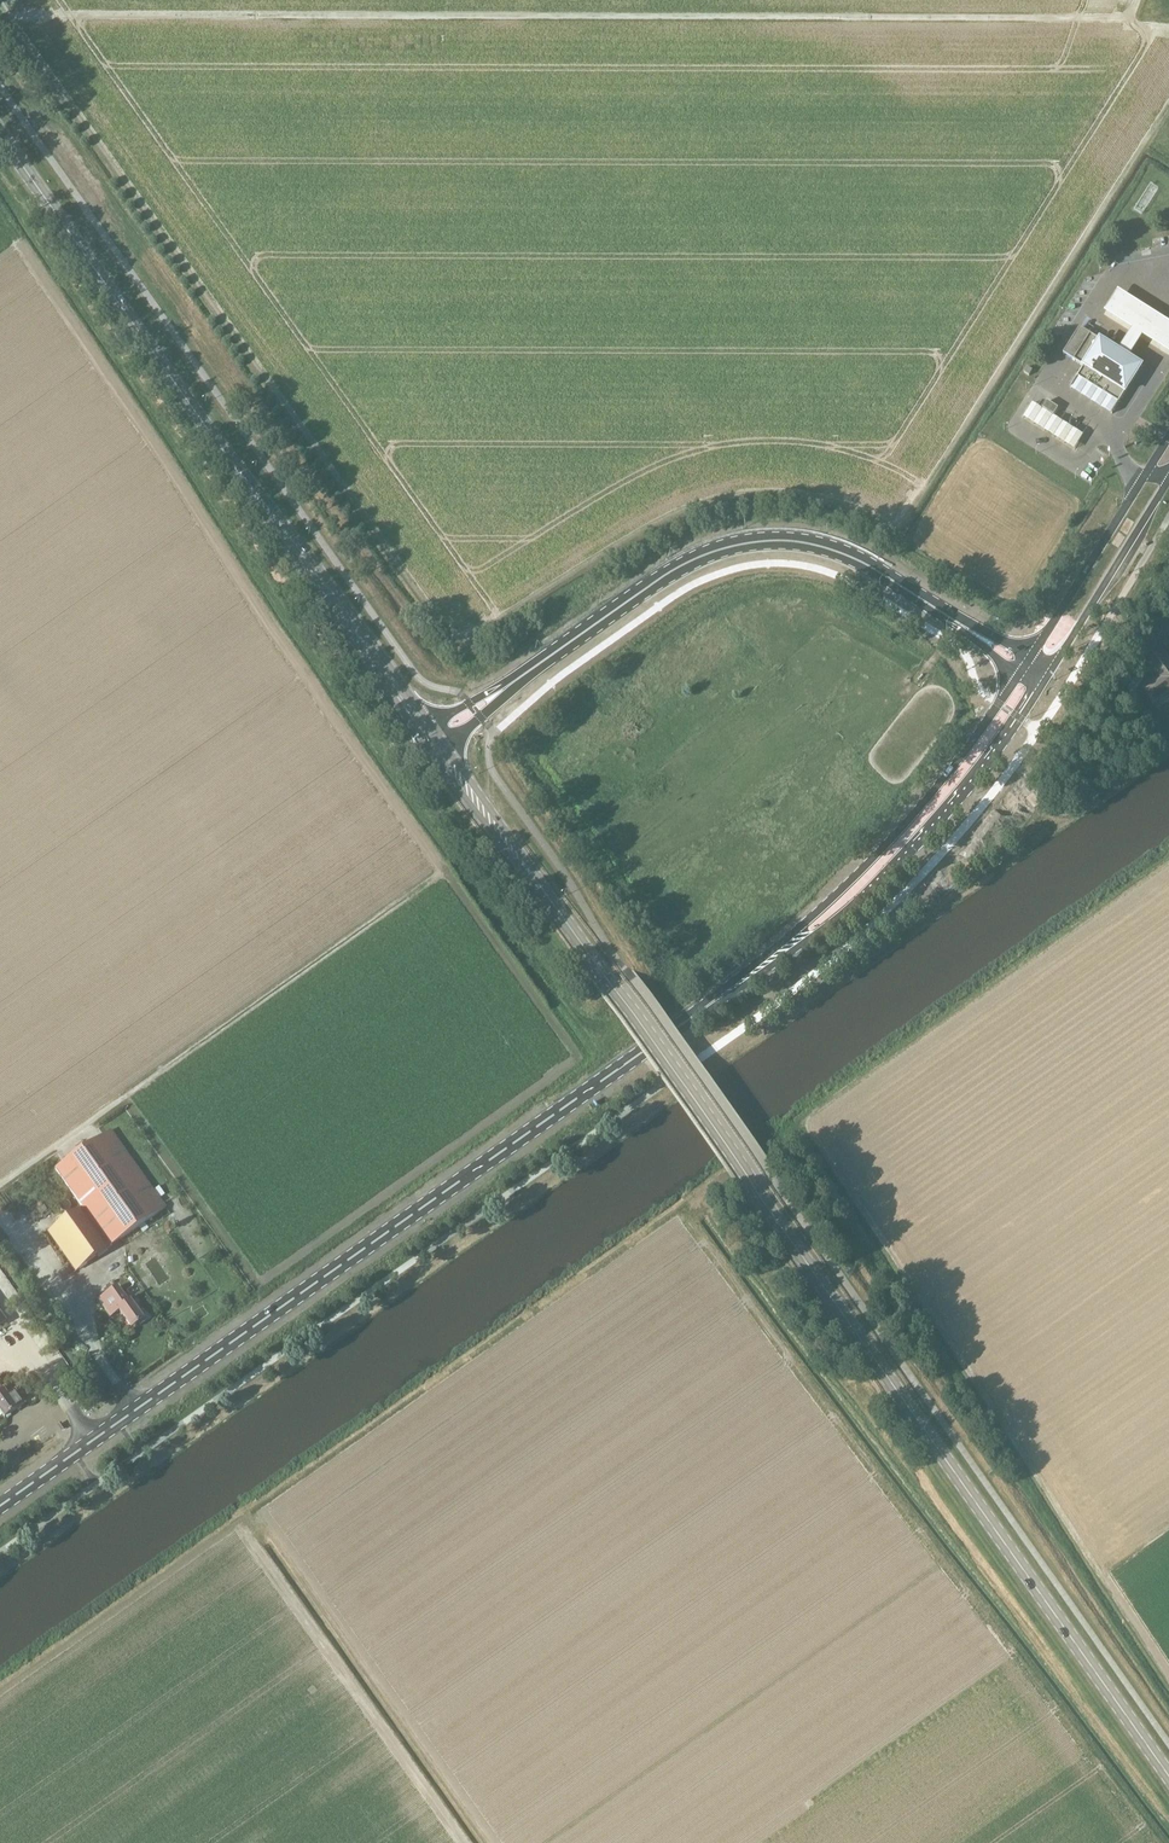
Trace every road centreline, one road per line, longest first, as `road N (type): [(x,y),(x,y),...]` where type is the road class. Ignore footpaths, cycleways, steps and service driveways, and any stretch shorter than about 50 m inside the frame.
road 1 (primary): [(0,1506),(712,1003)]
road 2 (primary): [(425,731),(0,133)]
road 3 (primary): [(756,1191),(1168,1777)]
road 4 (primary): [(756,1191),(439,748)]
road 5 (primary): [(967,629),(843,553),(799,542),(753,542),(681,566),(503,689)]
road 6 (primary): [(712,1003),(815,934),(903,859),(972,784),(1046,679)]
road 7 (primary): [(1019,674),(877,854),(712,1003)]
road 8 (secondary): [(1168,436),(1032,656)]
road 9 (secondary): [(1046,679),(1168,479)]

